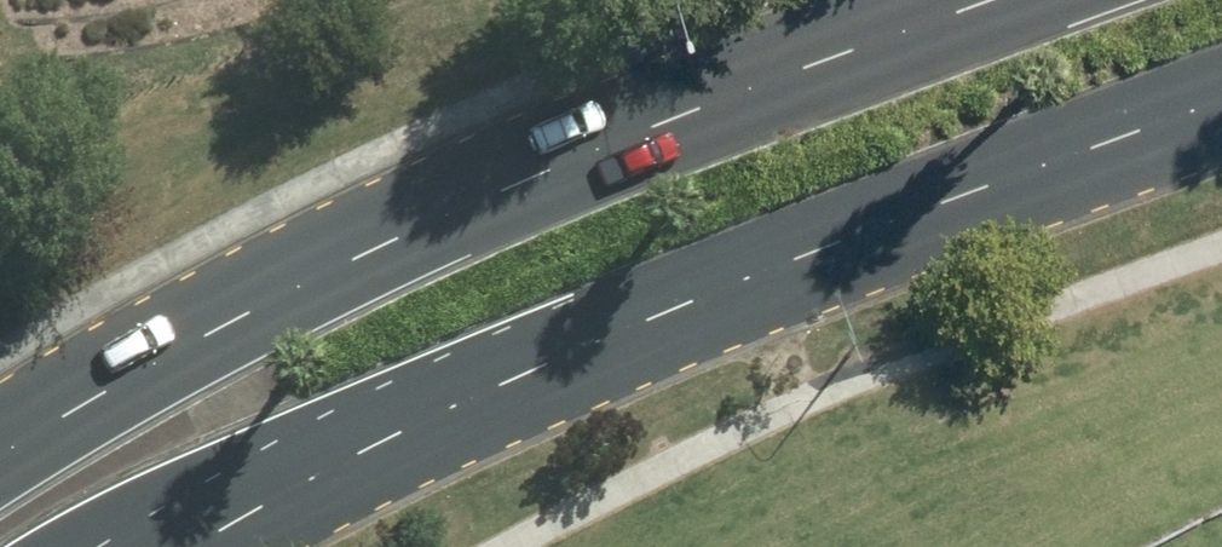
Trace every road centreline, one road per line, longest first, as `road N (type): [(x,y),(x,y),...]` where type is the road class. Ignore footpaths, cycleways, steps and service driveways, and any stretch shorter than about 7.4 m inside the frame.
road 1 (primary): [(1221,128),(483,398),(181,546)]
road 2 (primary): [(0,399),(404,195),(957,0)]

